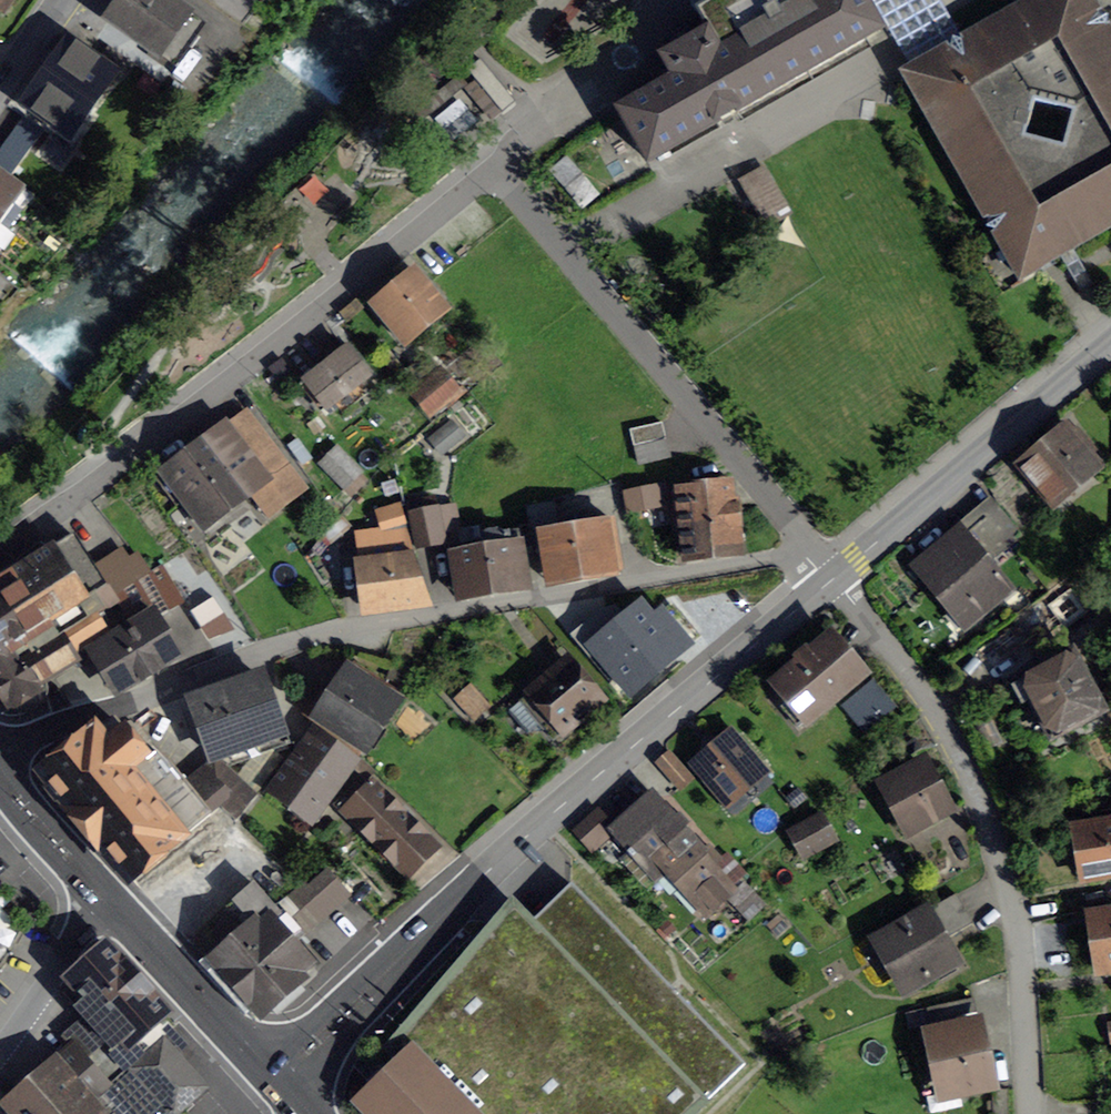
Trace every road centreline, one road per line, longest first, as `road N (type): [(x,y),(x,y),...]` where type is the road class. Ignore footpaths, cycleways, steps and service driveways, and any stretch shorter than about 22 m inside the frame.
road 1 (residential): [(0,549),(484,180),(496,182),(559,251),(809,546)]
road 2 (residential): [(0,750),(34,727),(324,632),(731,567),(809,546)]
road 3 (residential): [(277,1089),(505,857),(833,574)]
road 4 (residential): [(833,574),(965,763),(996,849),(1018,942),(1026,1113)]
road 5 (residential): [(833,574),(1110,340)]
road 6 (secondary): [(109,899),(277,1089)]
road 7 (residential): [(109,899),(0,1045)]
road 8 (secondary): [(0,769),(109,899)]

